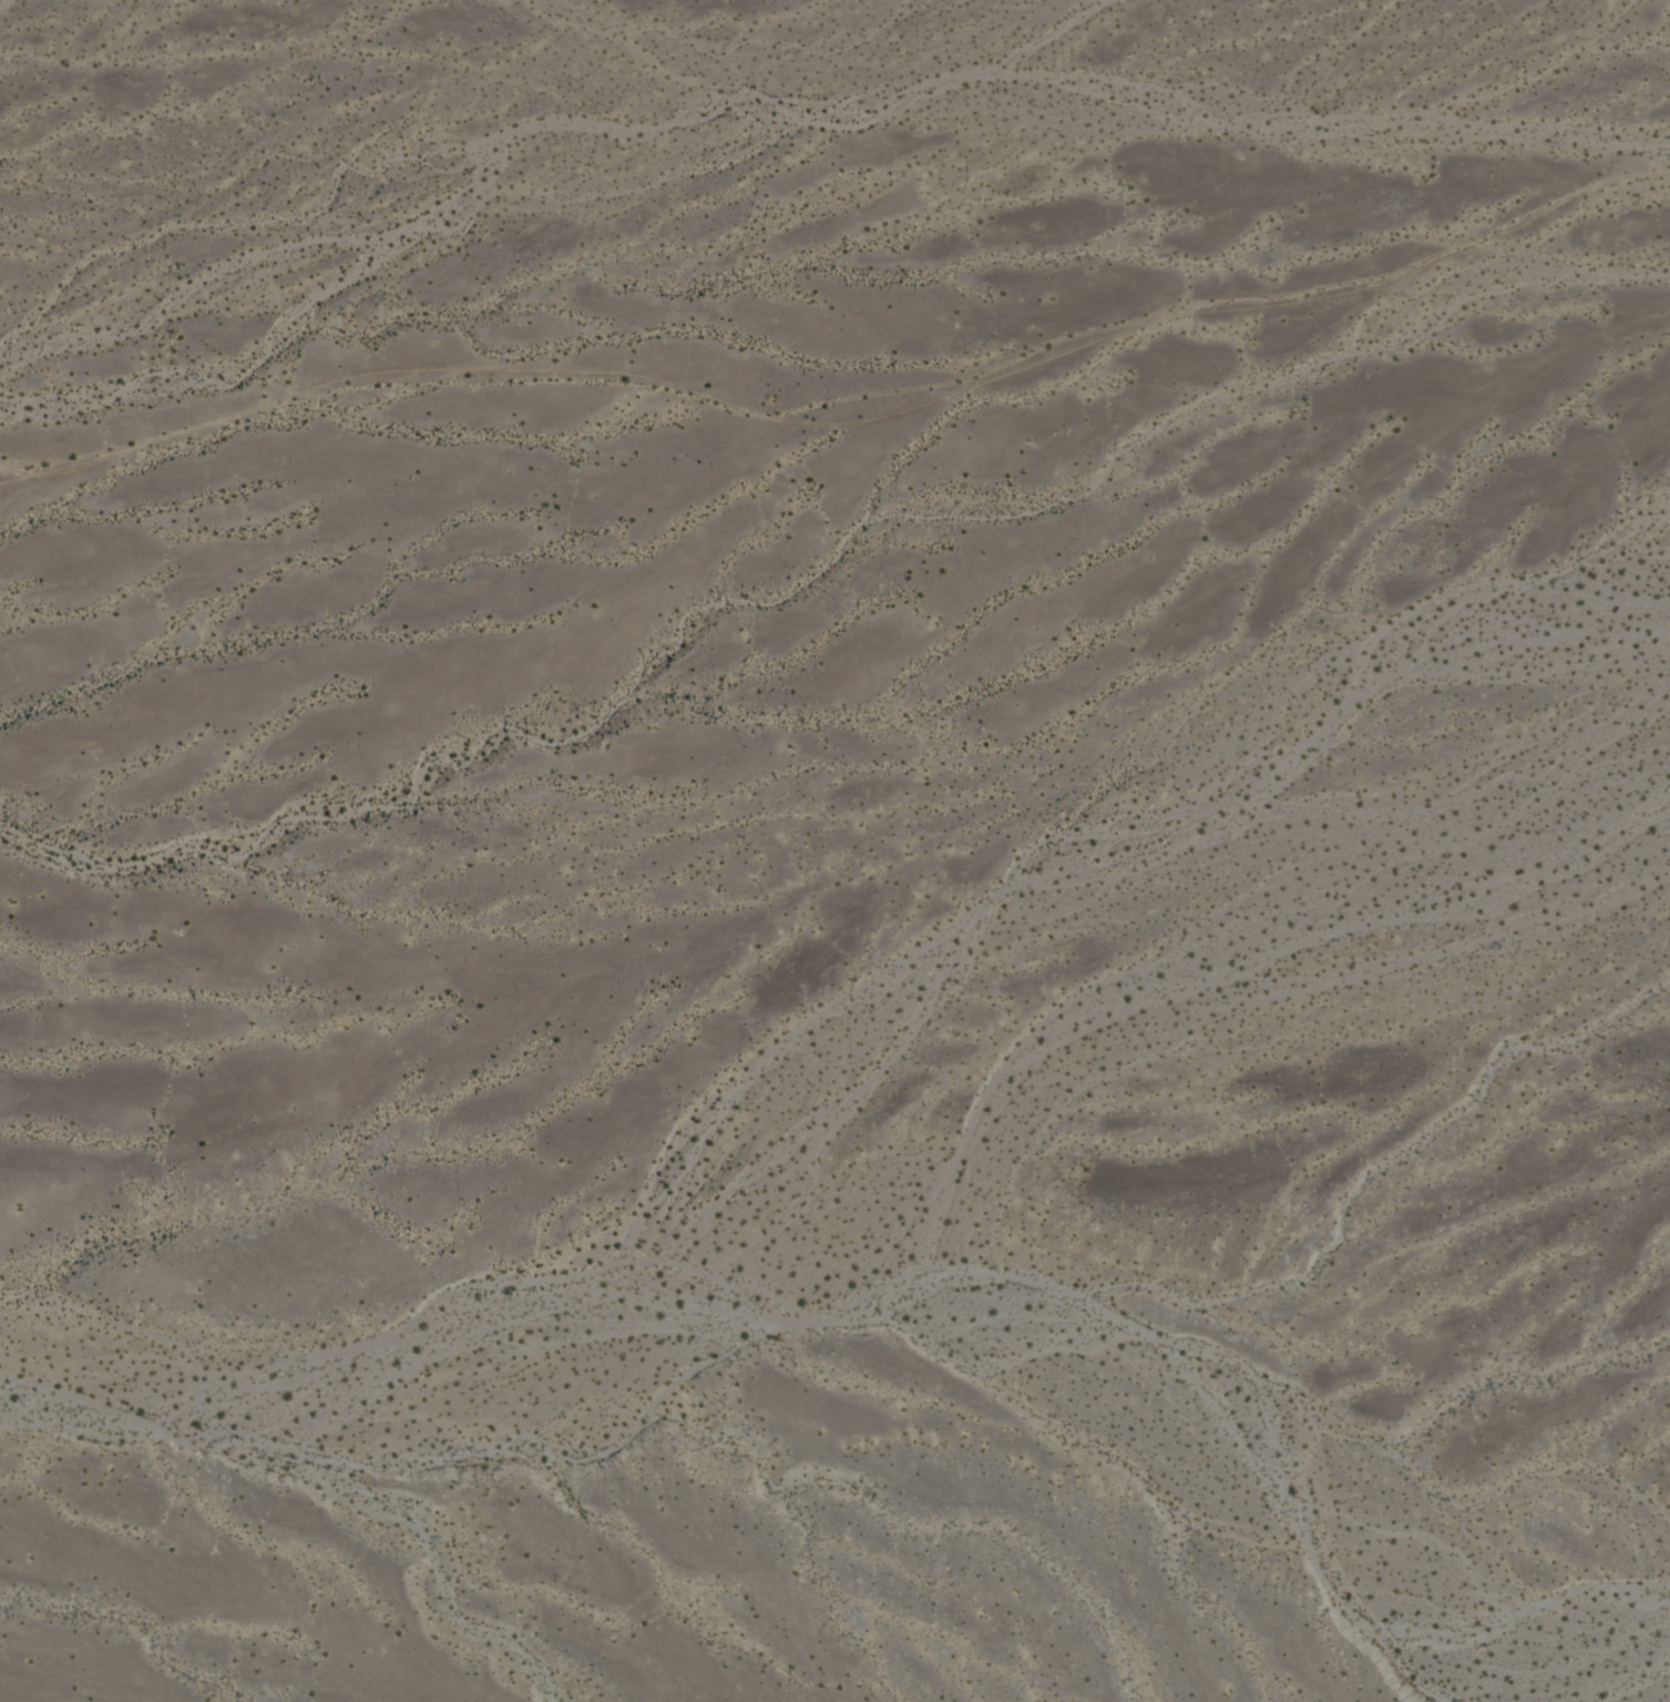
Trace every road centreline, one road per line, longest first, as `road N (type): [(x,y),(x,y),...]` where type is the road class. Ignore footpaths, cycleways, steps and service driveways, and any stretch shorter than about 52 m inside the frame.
road 1 (track): [(1669,157),(1420,119),(1256,114),(1075,78),(957,75),(882,119),(851,126),(809,121),(770,95),(752,94),(677,129),(562,126),(500,135),(467,191),(380,241),(297,314),(237,383),(0,403)]

